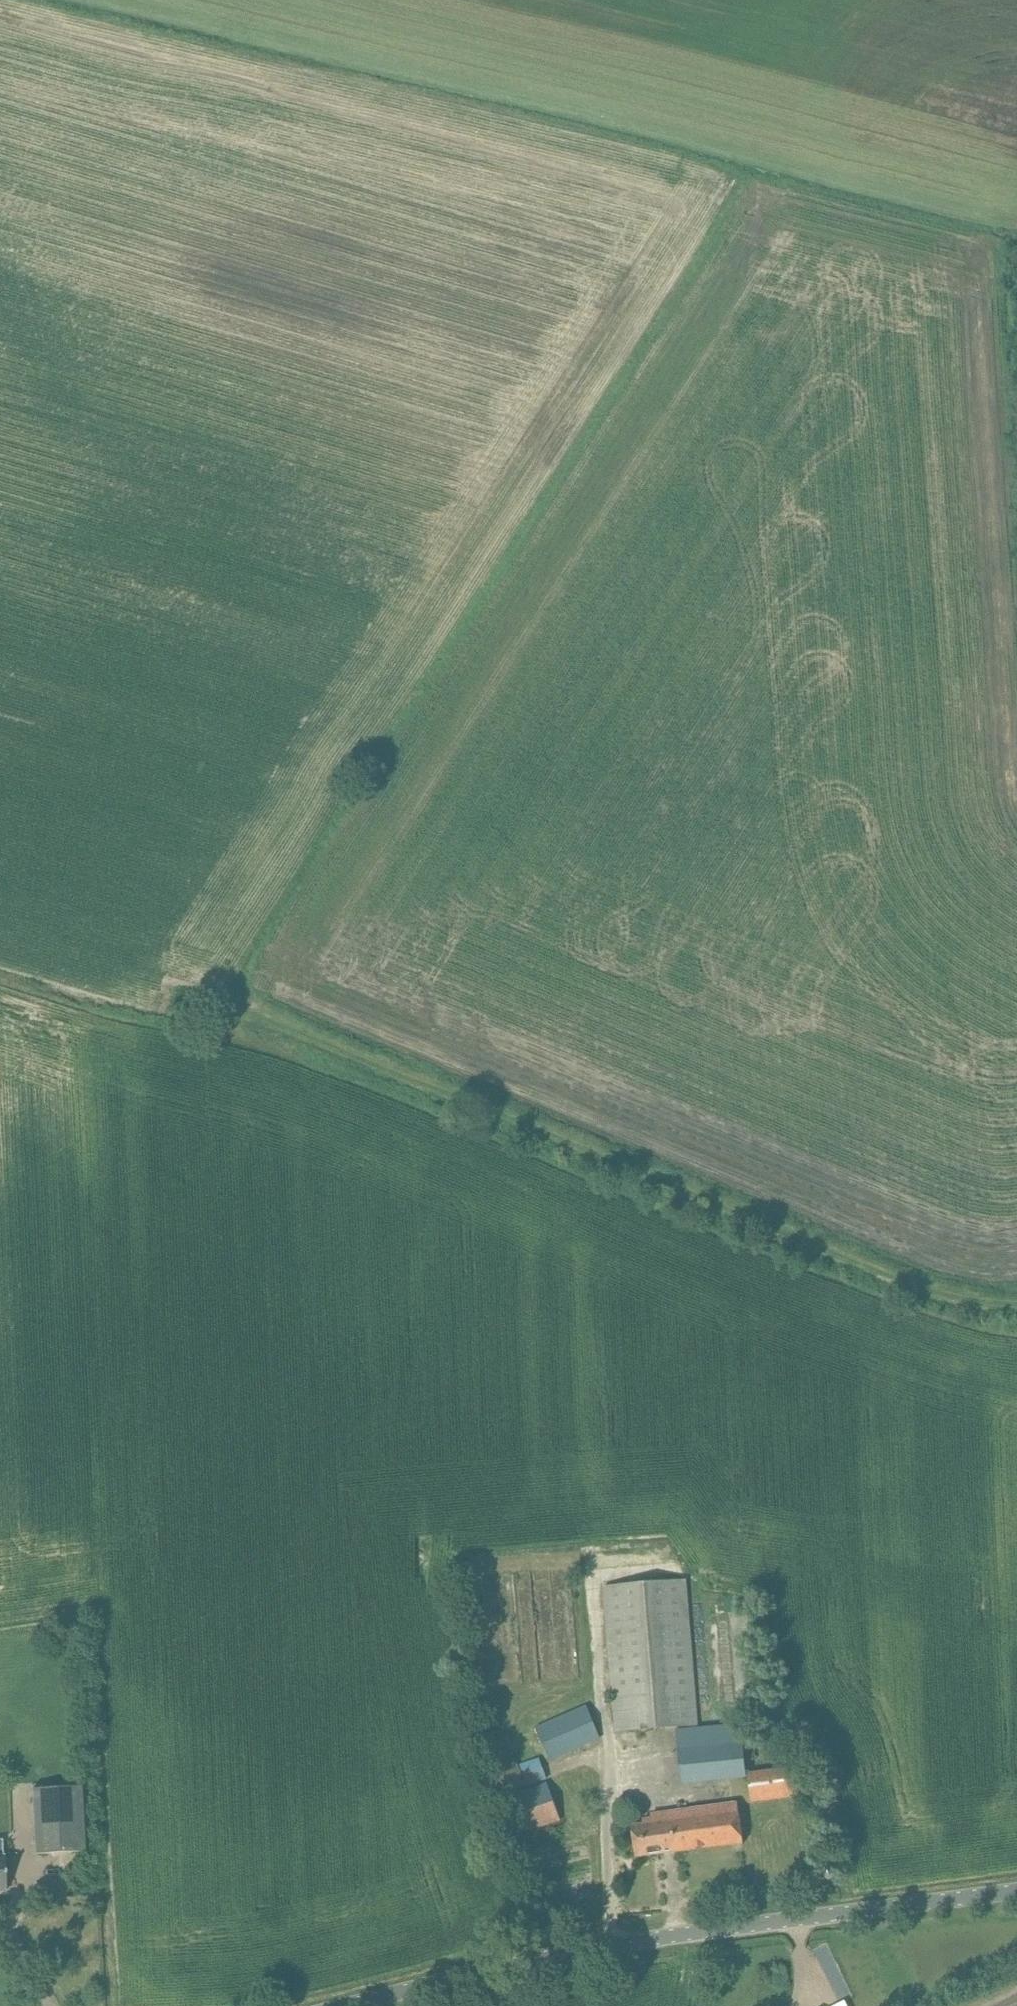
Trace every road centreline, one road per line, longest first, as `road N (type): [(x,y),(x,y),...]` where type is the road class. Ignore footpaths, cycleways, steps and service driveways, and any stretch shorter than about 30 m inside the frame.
road 1 (track): [(1016,1302),(915,1275),(226,1000)]
road 2 (unclassified): [(346,2005),(608,1945),(1016,1889)]

